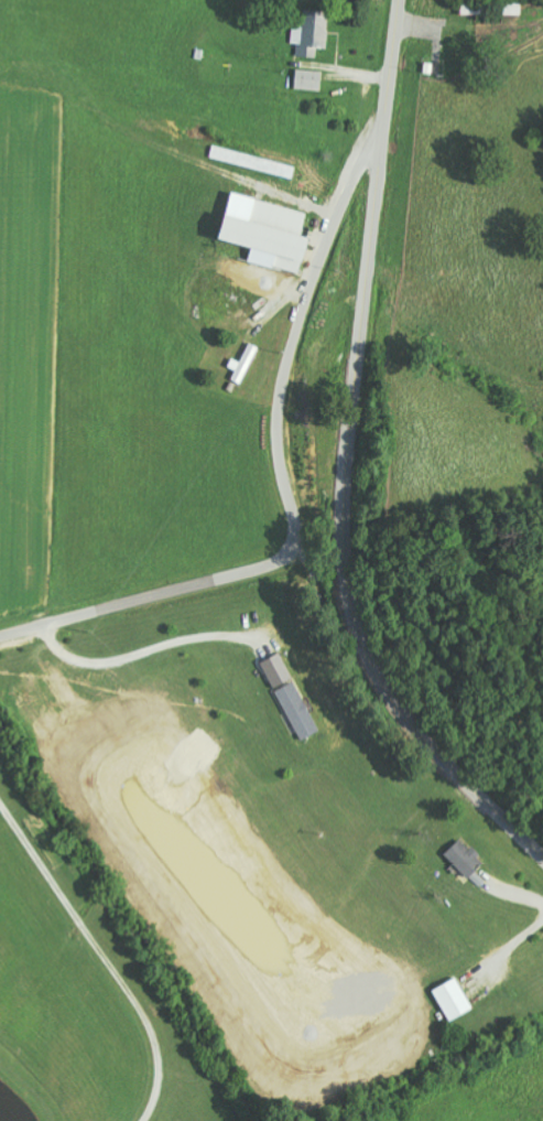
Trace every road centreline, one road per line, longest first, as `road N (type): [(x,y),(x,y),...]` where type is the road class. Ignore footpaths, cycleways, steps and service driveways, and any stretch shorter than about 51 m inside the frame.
road 1 (secondary): [(542,853),(399,701),(363,634),(350,573),(356,402),(403,0)]
road 2 (residential): [(389,120),(348,196),(285,378),(280,449),(295,522),(291,551),(264,568),(0,637)]
road 3 (residential): [(293,547),(317,574),(347,665),(390,687)]

